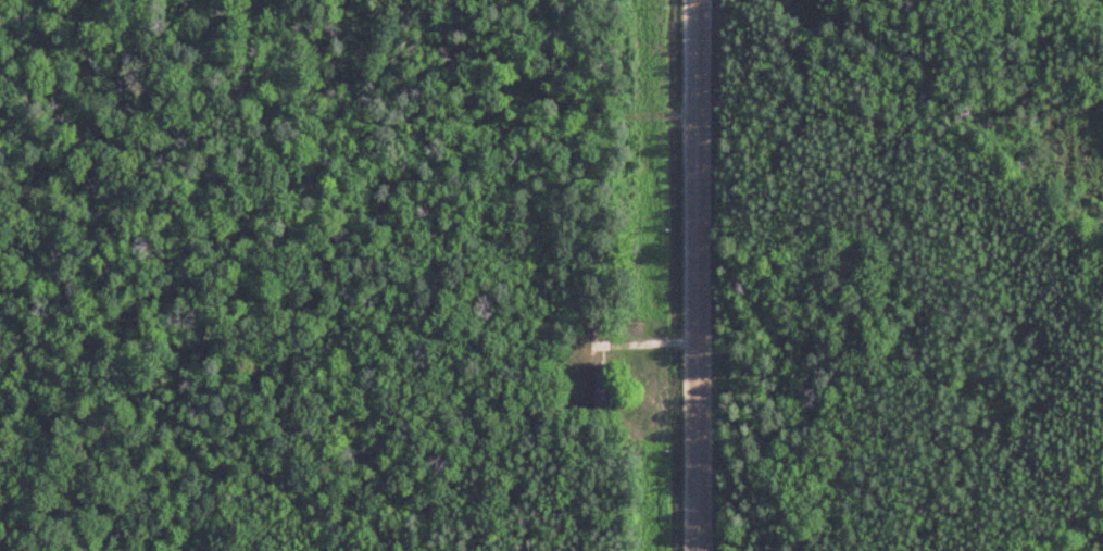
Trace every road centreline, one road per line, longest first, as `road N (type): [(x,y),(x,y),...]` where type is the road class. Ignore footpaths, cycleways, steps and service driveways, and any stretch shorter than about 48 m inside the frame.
road 1 (residential): [(690,550),(687,0)]

